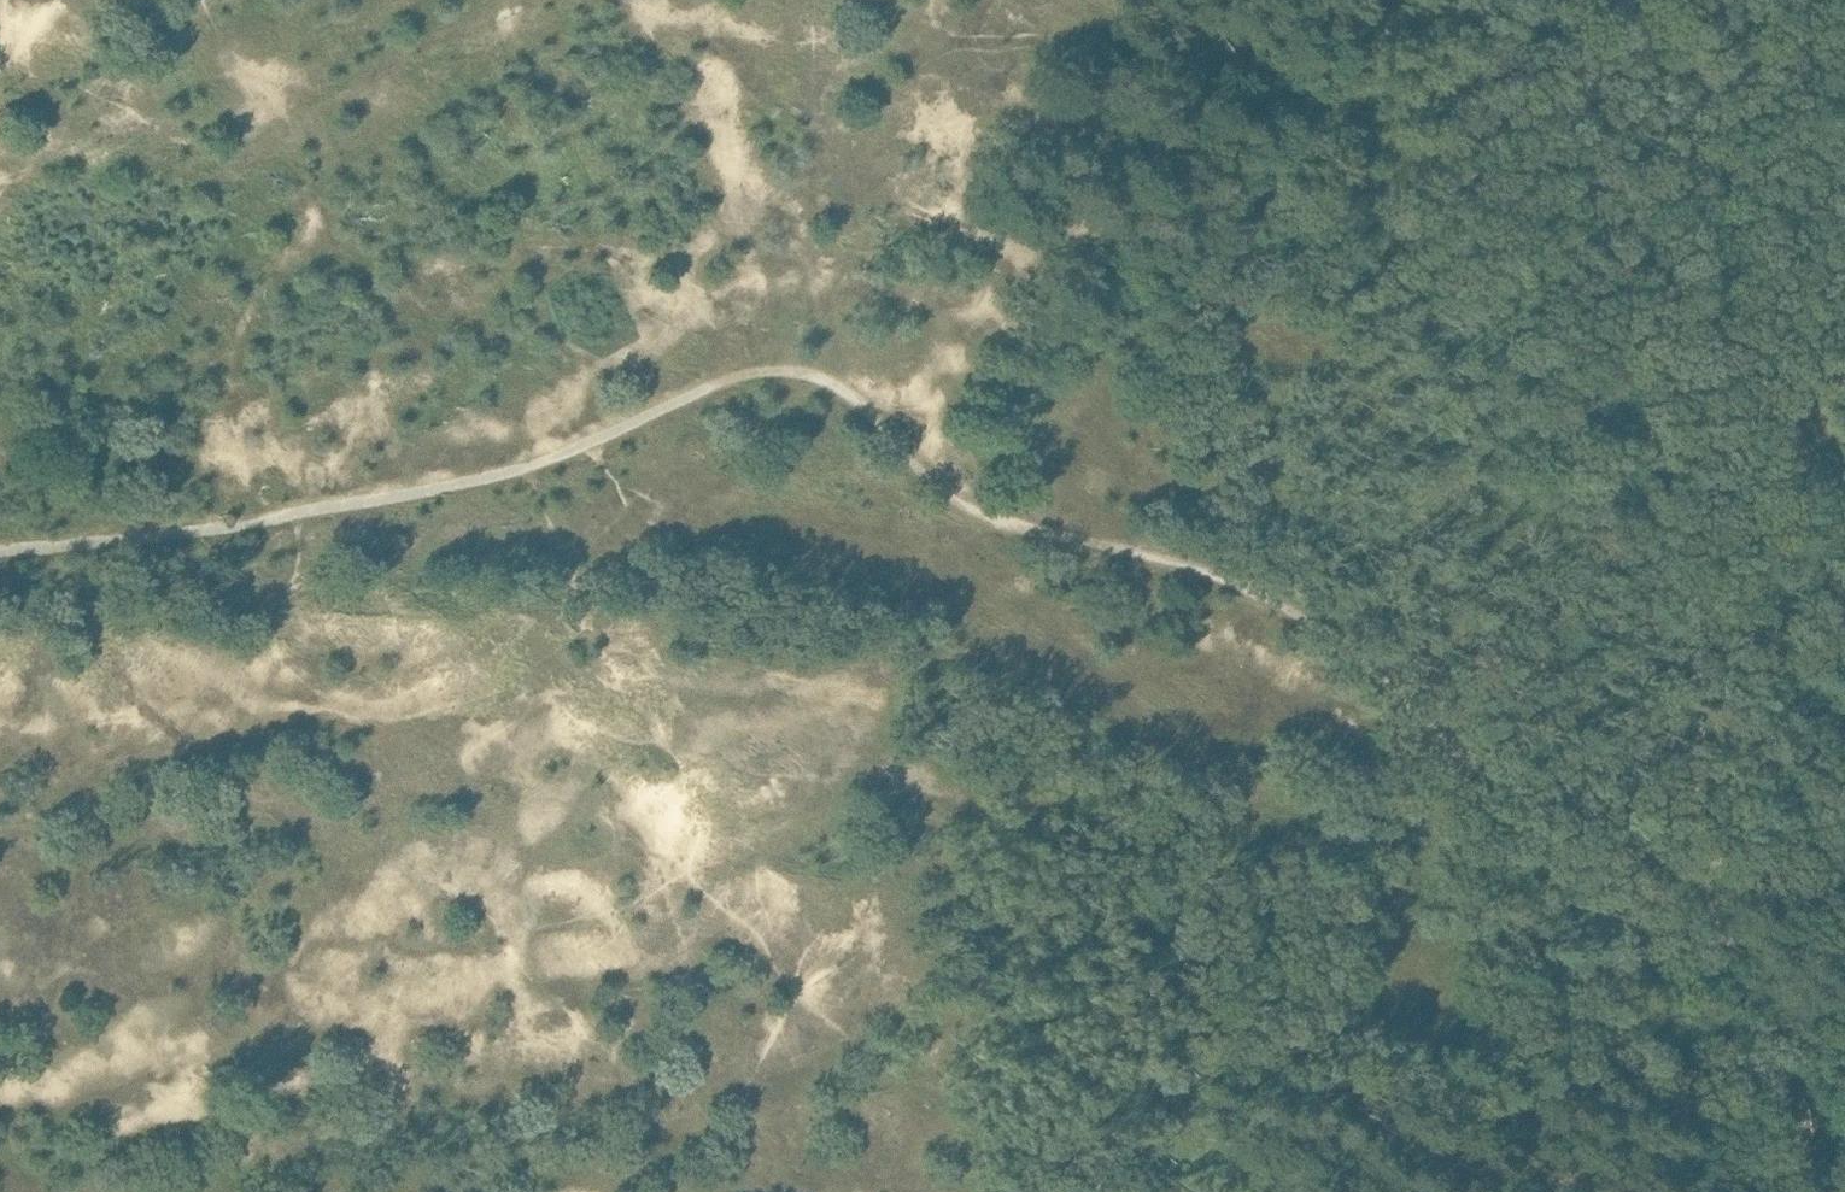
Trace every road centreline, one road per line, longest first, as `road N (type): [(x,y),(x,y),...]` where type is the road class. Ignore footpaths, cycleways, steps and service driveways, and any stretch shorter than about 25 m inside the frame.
road 1 (track): [(0,553),(165,535),(456,483),(536,464),(735,376),(813,371),(866,410),(956,504),(1288,604),(1486,770),(1622,834),(1705,860)]
road 2 (track): [(1705,860),(1701,674),(1683,510),(1558,0)]
road 3 (track): [(1844,475),(1811,423),(1793,328),(1844,220)]
road 4 (track): [(1705,860),(1844,894)]

